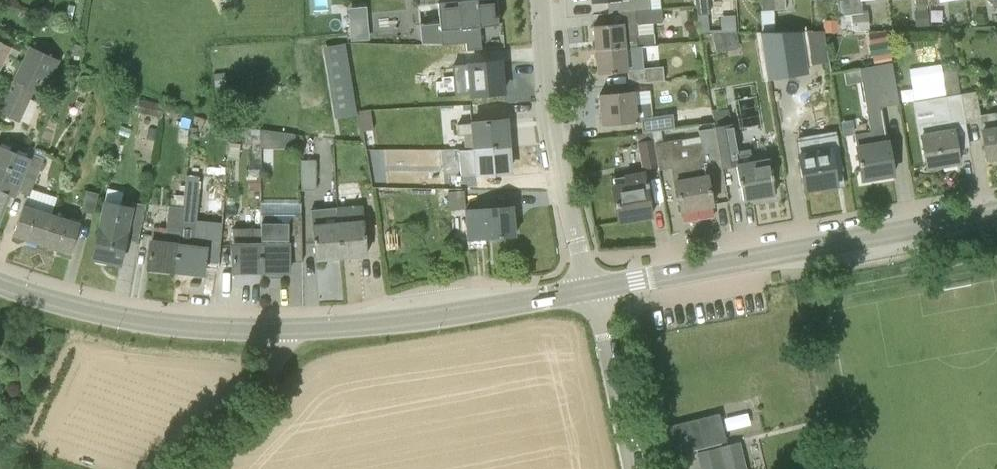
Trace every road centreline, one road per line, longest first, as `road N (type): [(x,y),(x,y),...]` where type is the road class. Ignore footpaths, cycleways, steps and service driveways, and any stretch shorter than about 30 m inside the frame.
road 1 (secondary): [(591,287),(996,211)]
road 2 (secondary): [(279,328),(390,322),(591,287)]
road 3 (residential): [(591,287),(563,188),(541,0)]
road 4 (secondary): [(279,328),(120,315),(0,281)]
road 5 (unclassified): [(634,468),(591,287)]
road 6 (track): [(177,468),(270,377),(279,328)]

